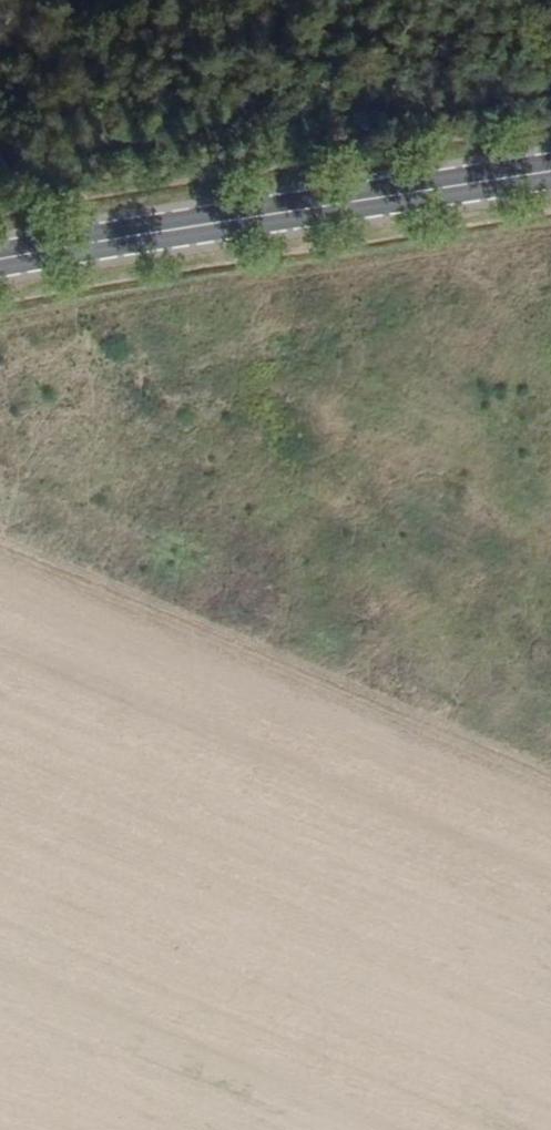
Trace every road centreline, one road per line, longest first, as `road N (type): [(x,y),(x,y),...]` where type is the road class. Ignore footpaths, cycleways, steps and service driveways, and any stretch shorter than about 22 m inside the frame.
road 1 (primary): [(0,262),(550,172)]

